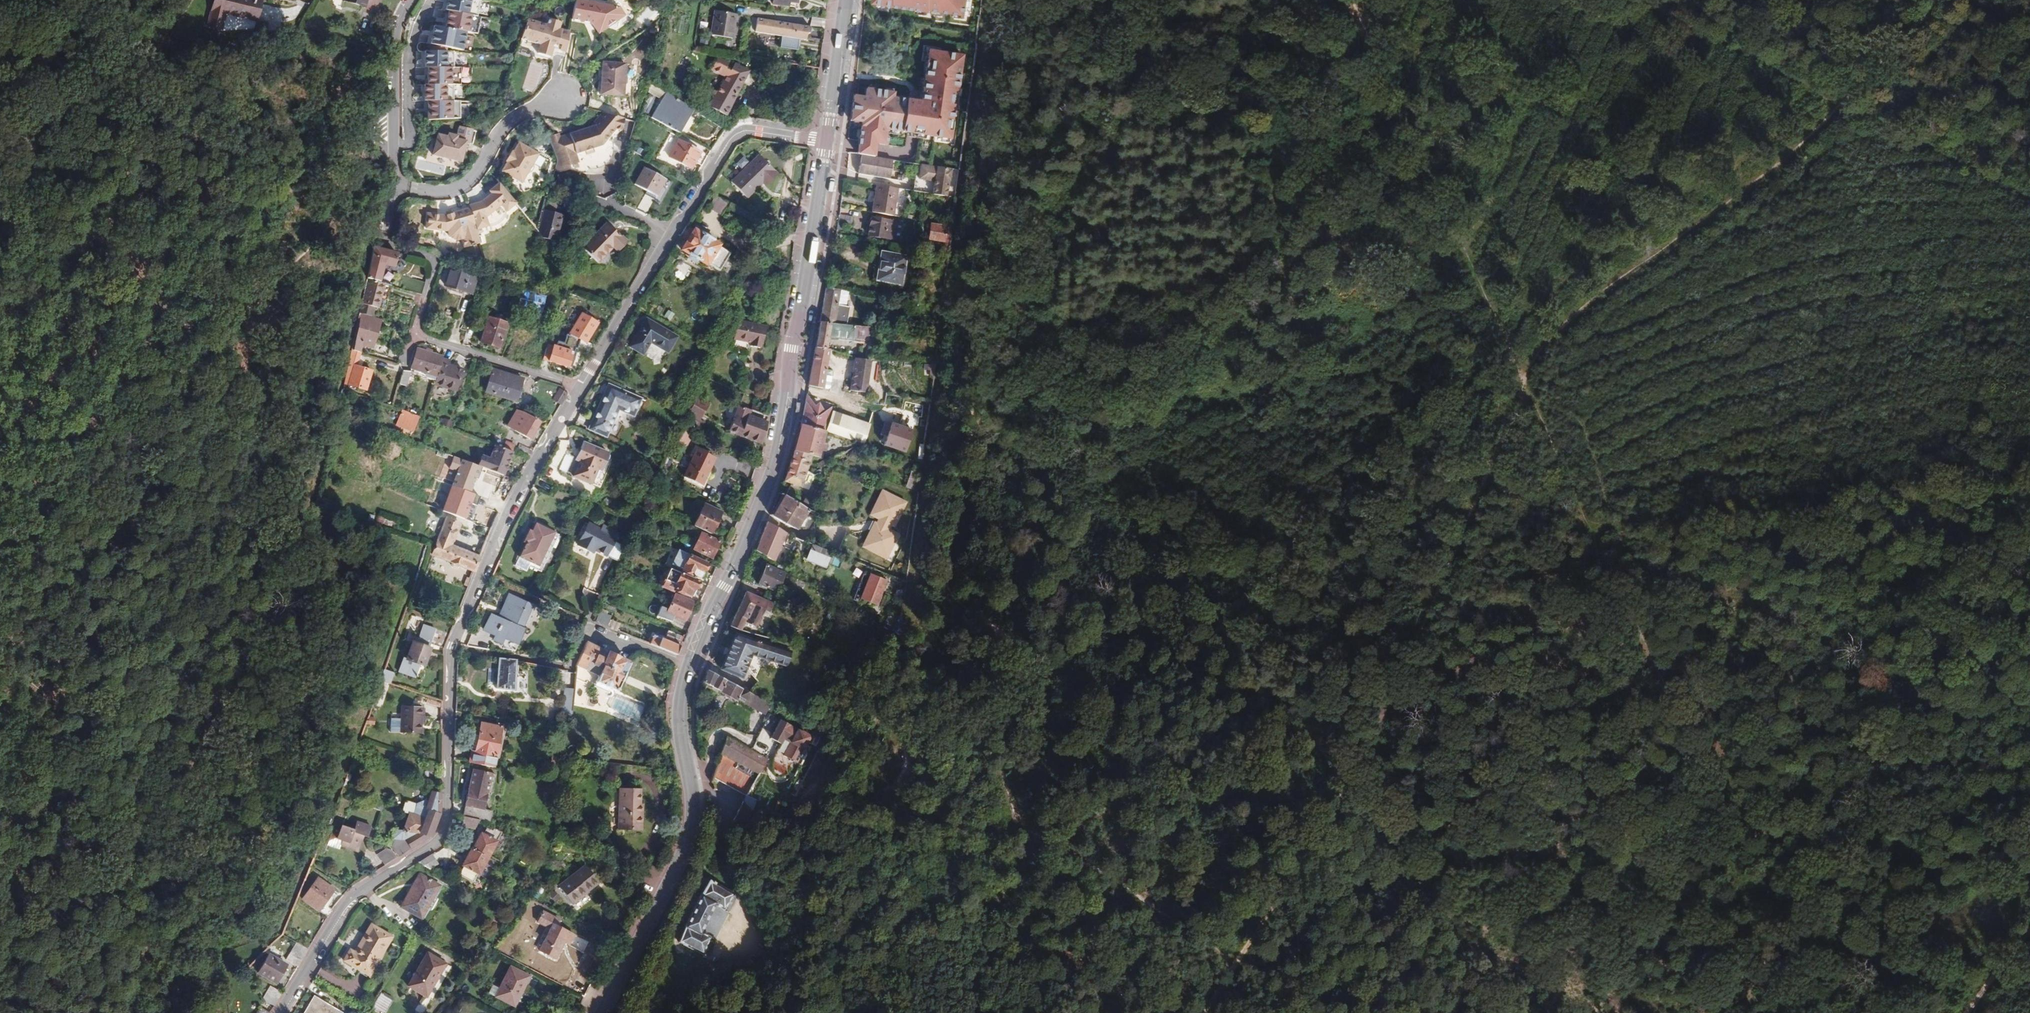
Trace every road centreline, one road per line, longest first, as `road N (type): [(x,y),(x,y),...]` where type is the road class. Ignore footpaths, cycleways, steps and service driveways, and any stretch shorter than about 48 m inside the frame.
road 1 (track): [(1238,963),(1367,738),(1456,550),(1524,373),(1569,320),(1714,218),(1953,0)]
road 2 (track): [(1238,963),(1022,823),(1004,769),(1012,651),(966,611),(951,584),(973,436),(967,306),(1001,0)]
road 3 (track): [(1787,1012),(1603,527),(1524,373),(1357,0)]
road 4 (residential): [(581,387),(515,492),(450,646),(443,832),(346,900),(278,1012)]
road 5 (track): [(2029,454),(1456,550)]
road 6 (residential): [(581,387),(412,336),(433,259),(378,244),(391,160),(390,50),(406,0)]
road 7 (secondary): [(689,666),(778,451),(825,143)]
road 8 (track): [(2029,198),(1631,0)]
road 9 (residential): [(825,143),(732,136),(581,387)]
road 10 (secondary): [(605,1012),(689,841),(693,797),(681,701),(689,666)]
road 11 (track): [(1432,1012),(1238,963)]
road 12 (track): [(121,88),(61,178),(0,245)]
road 13 (secondary): [(825,143),(845,0)]

